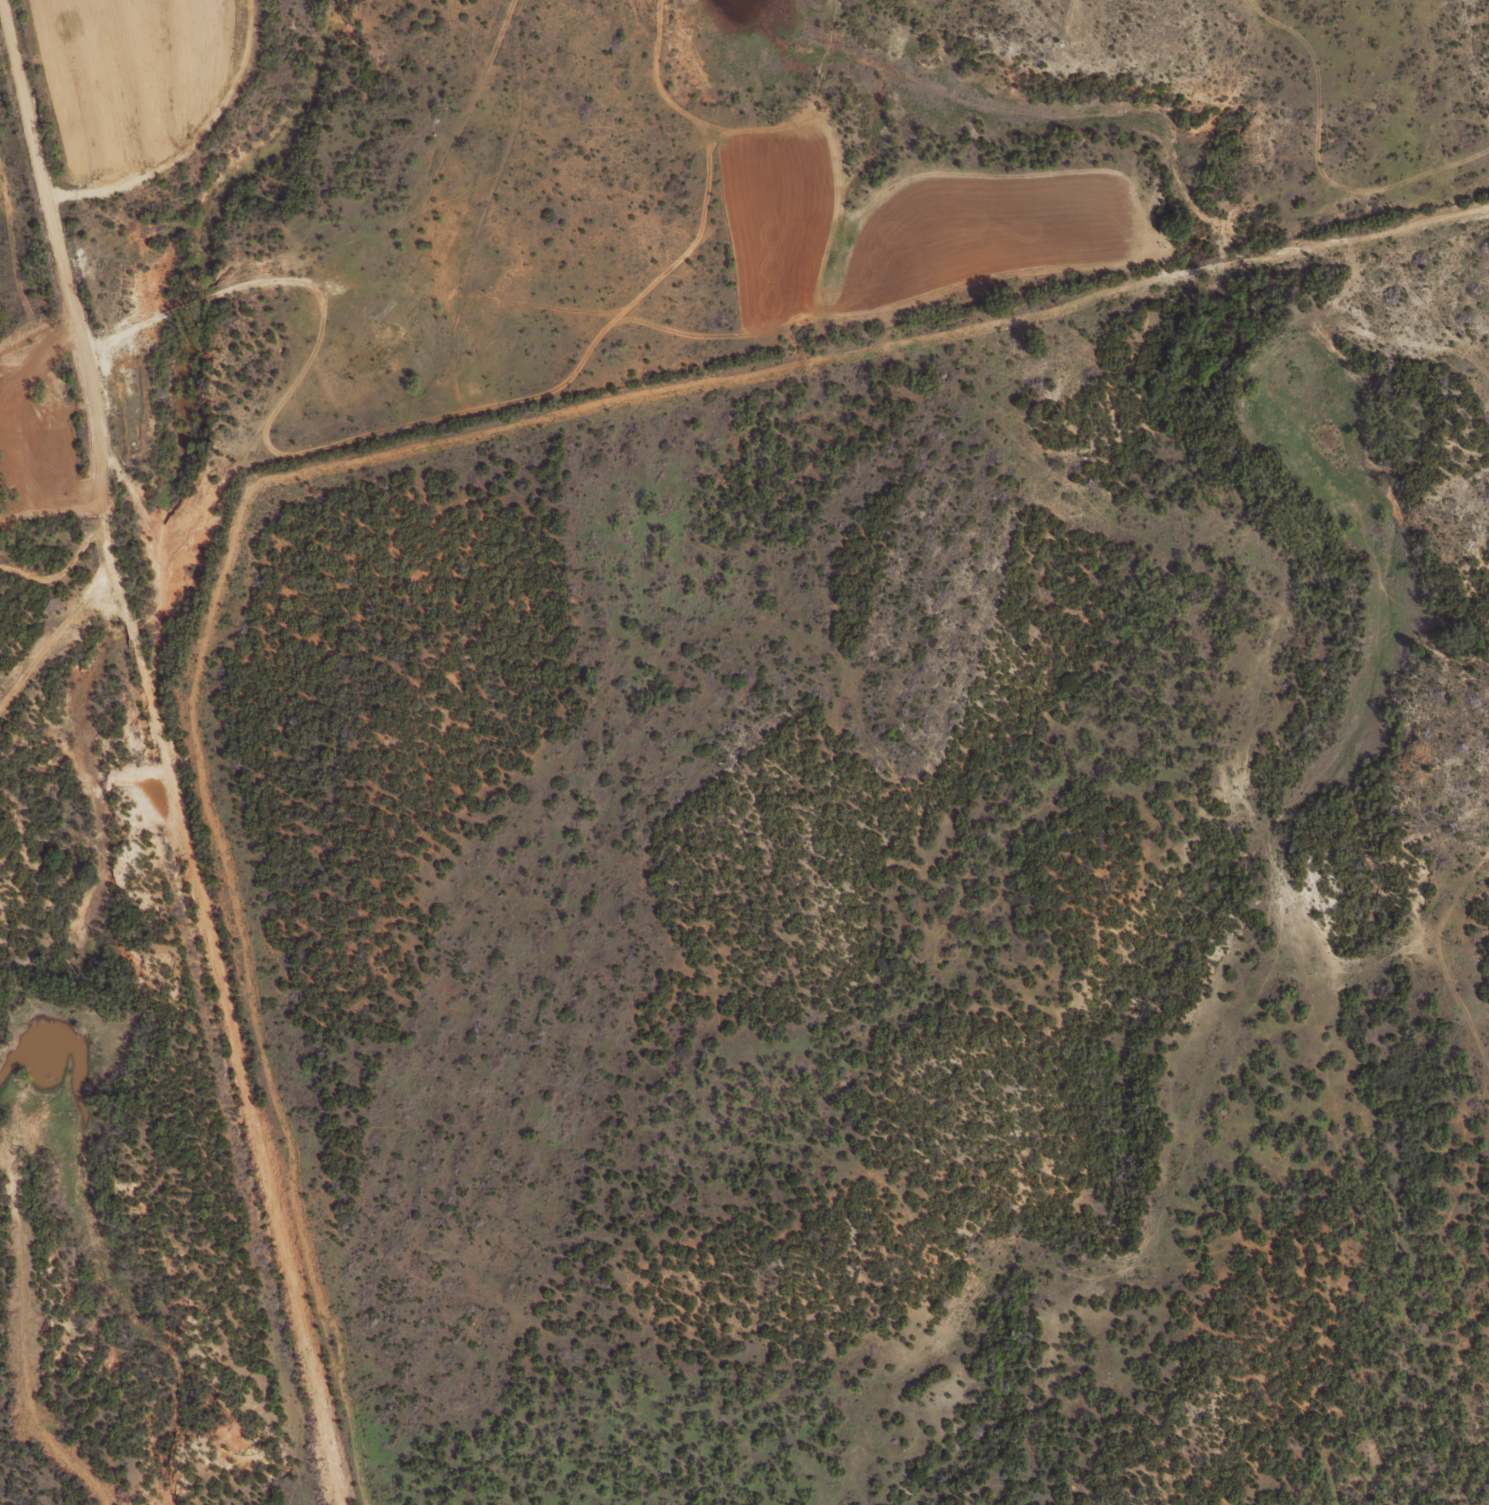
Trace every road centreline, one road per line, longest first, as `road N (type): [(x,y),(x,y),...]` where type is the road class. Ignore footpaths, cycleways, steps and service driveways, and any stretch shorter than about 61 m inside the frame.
road 1 (track): [(1488,353),(1386,300),(1341,295),(1276,325),(1215,386),(1165,466),(1004,567),(918,739),(868,810),(858,932),(883,1048),(853,1129),(682,1275),(687,1437),(655,1504)]
road 2 (track): [(346,1504),(259,1184),(234,1038),(100,454)]
road 3 (residential): [(100,454),(184,512),(224,486),(345,264),(440,137),(507,0)]
road 4 (residential): [(100,454),(0,15)]

